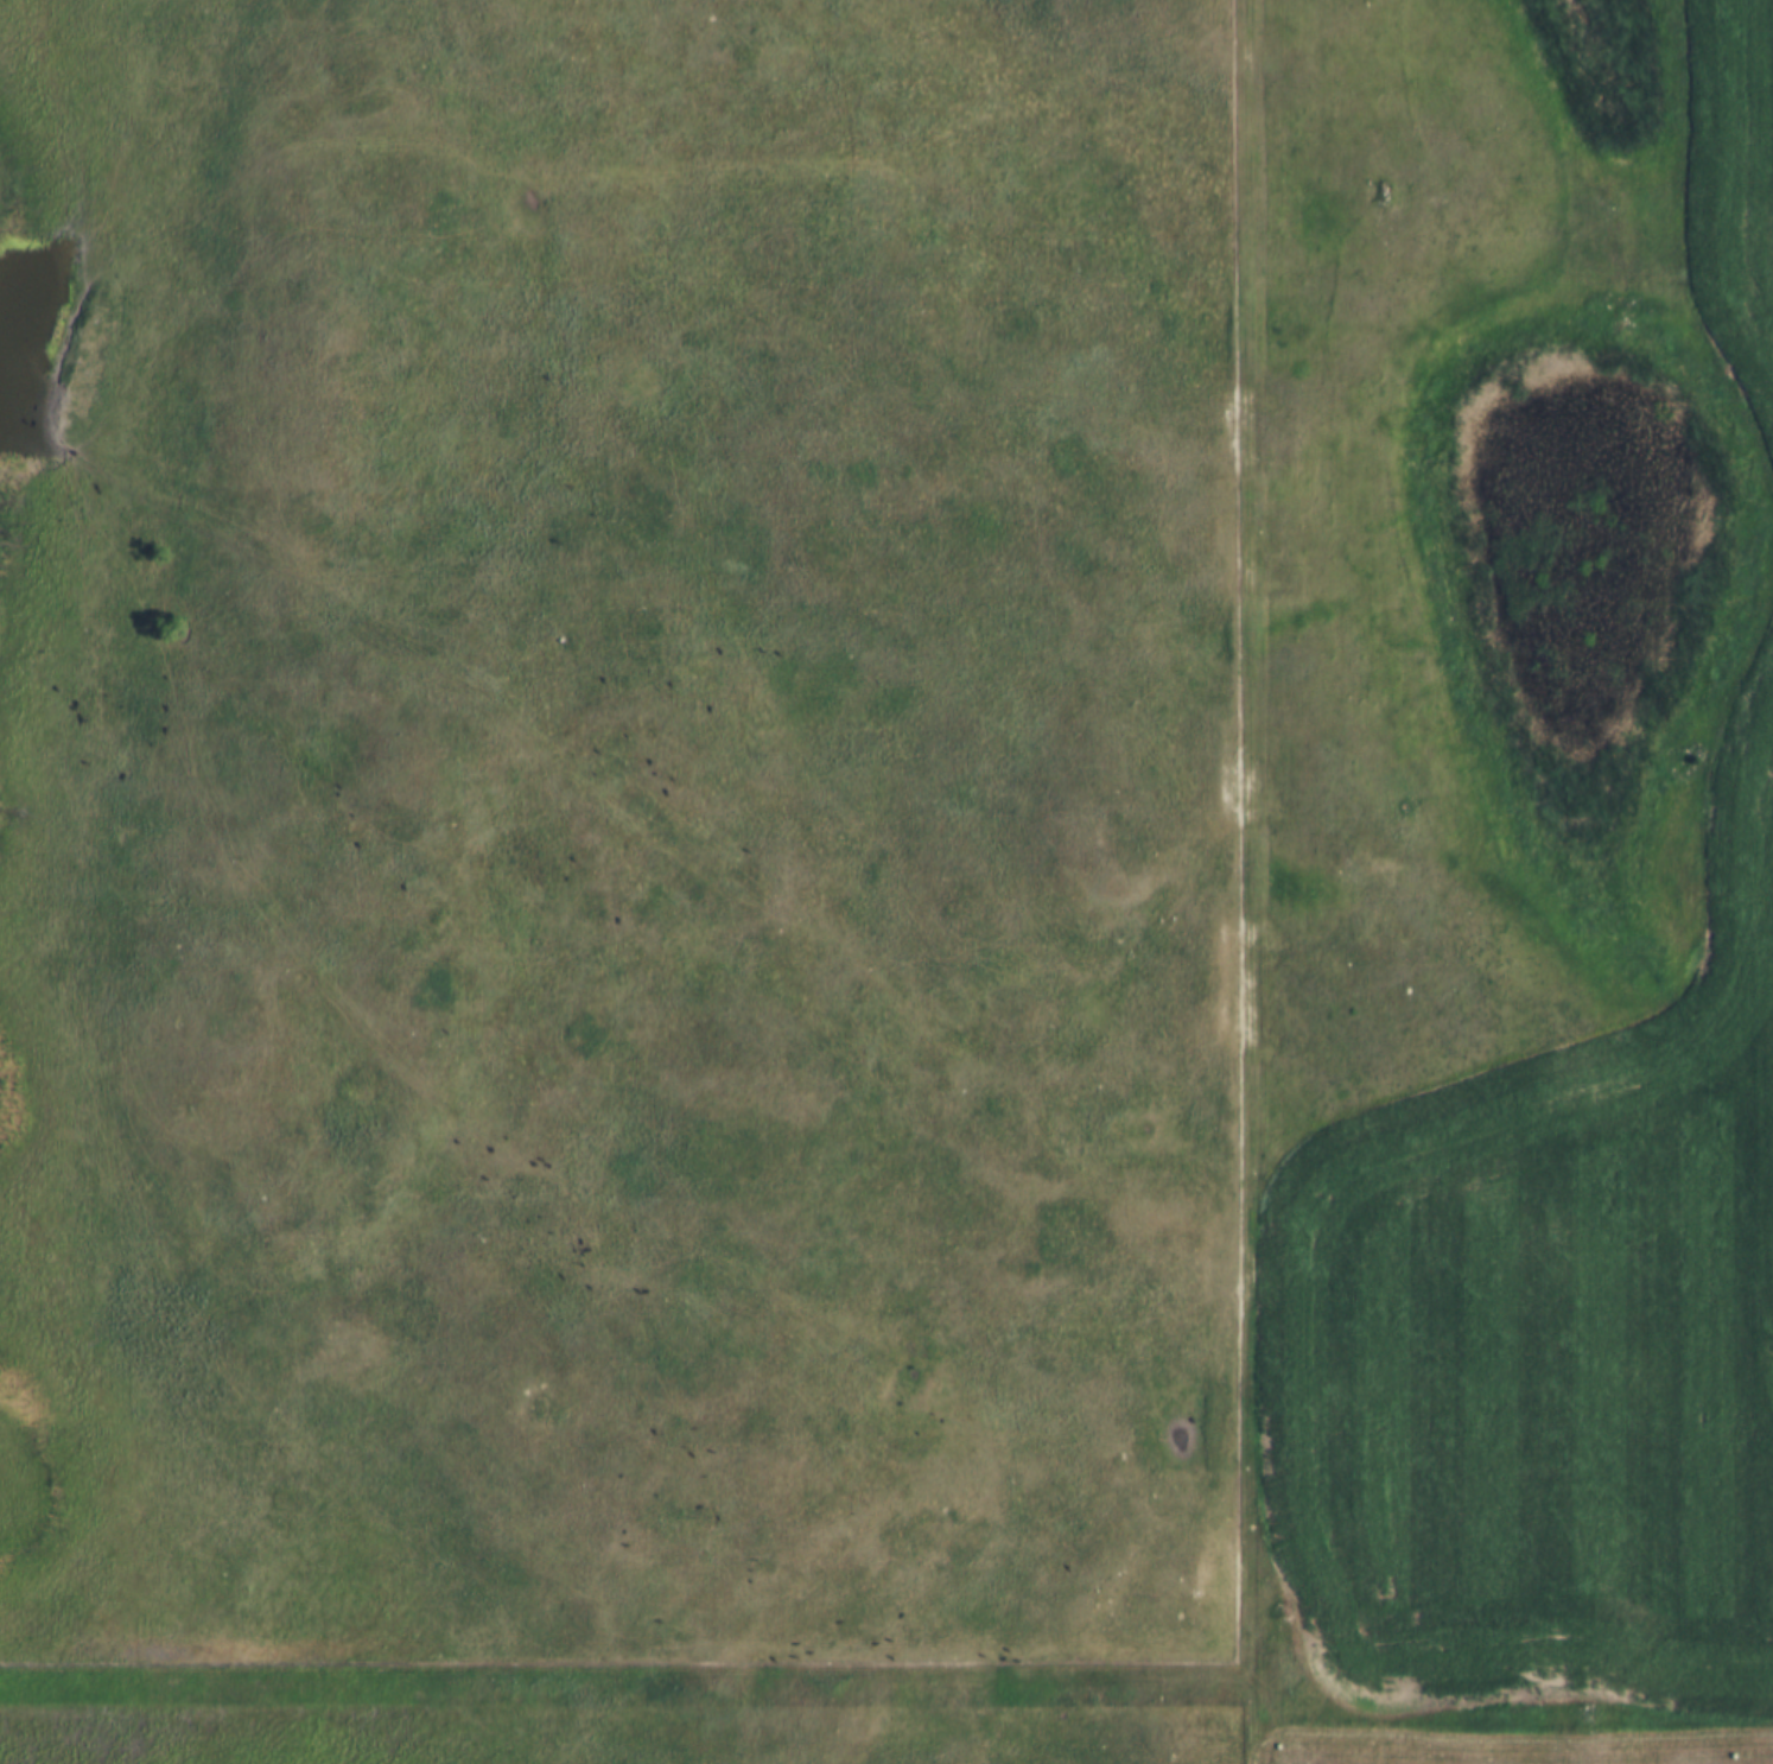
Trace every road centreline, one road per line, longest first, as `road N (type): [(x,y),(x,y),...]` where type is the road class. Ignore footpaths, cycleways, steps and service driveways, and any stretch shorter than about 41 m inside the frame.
road 1 (track): [(1249,0),(1249,1763)]

